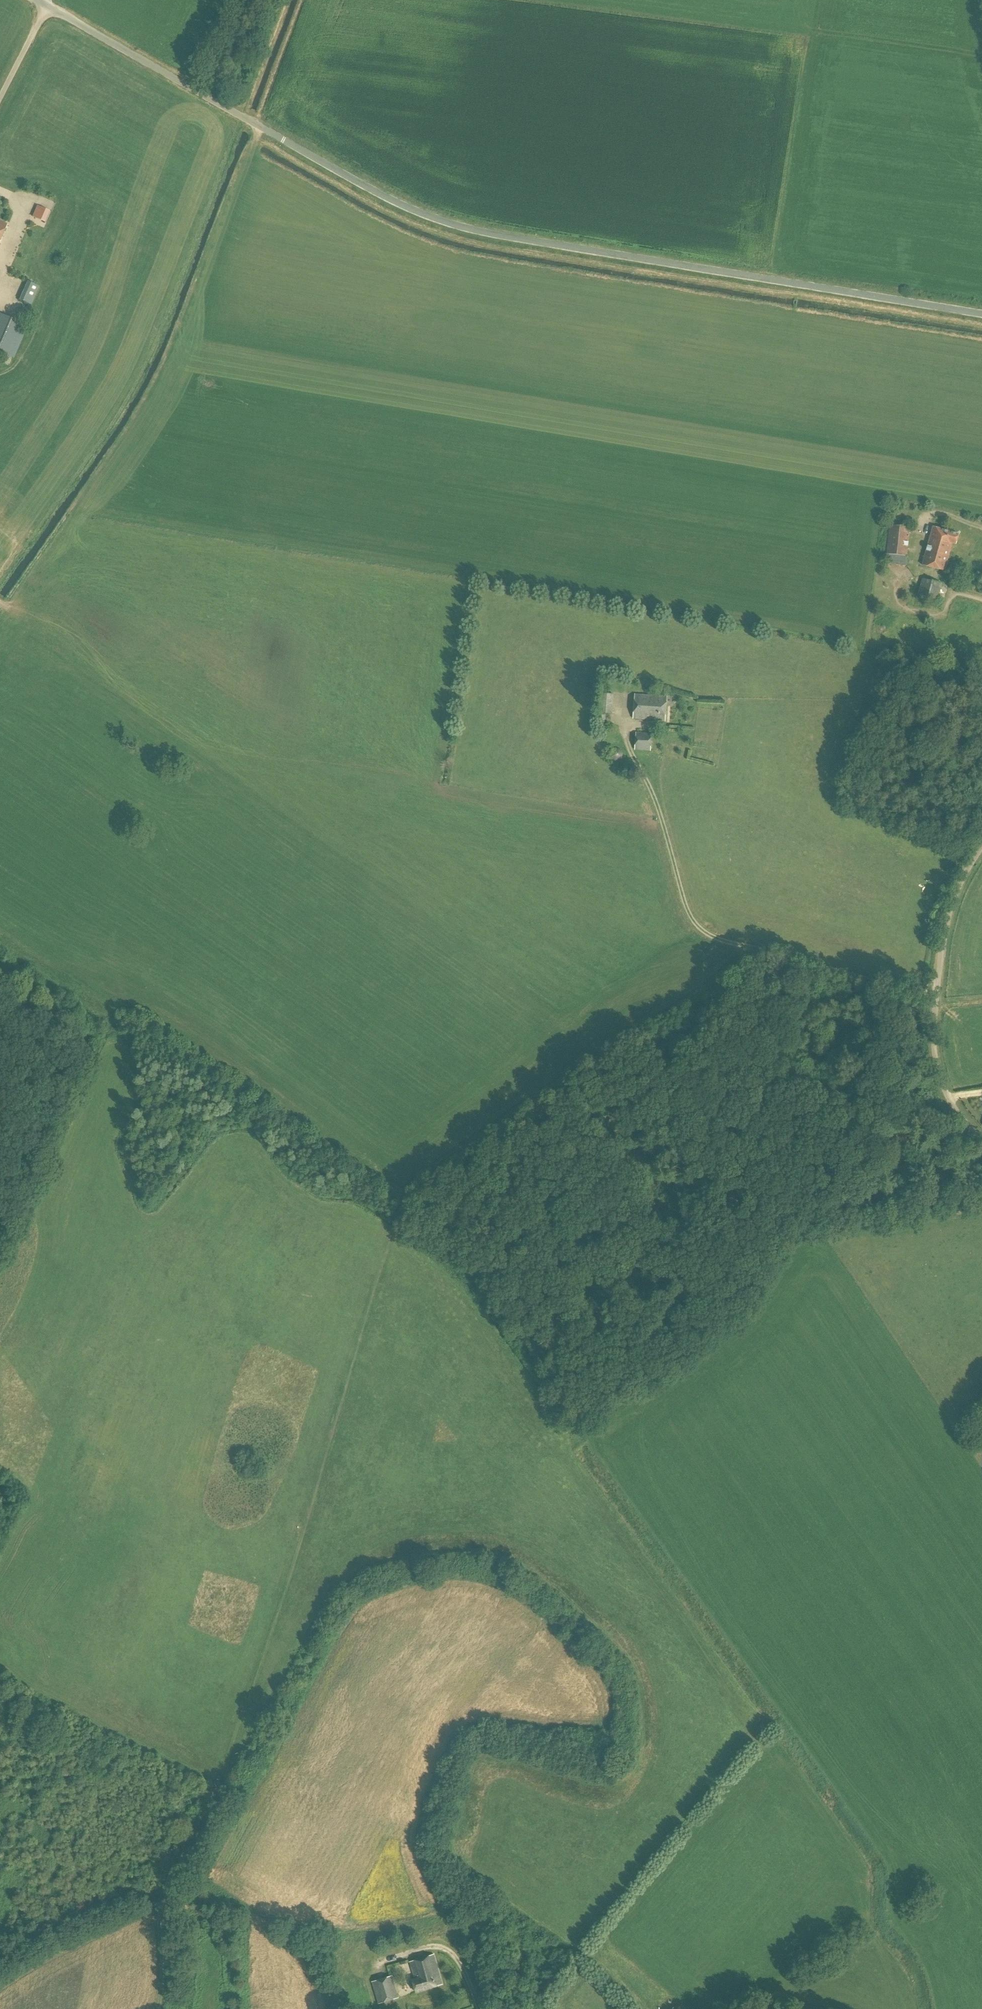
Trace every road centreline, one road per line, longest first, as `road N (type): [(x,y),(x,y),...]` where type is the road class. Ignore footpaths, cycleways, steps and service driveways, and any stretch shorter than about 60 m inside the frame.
road 1 (unclassified): [(981,315),(457,229),(387,199),(35,0)]
road 2 (unclassified): [(981,1142),(949,1100),(932,1035),(951,910),(981,844)]

